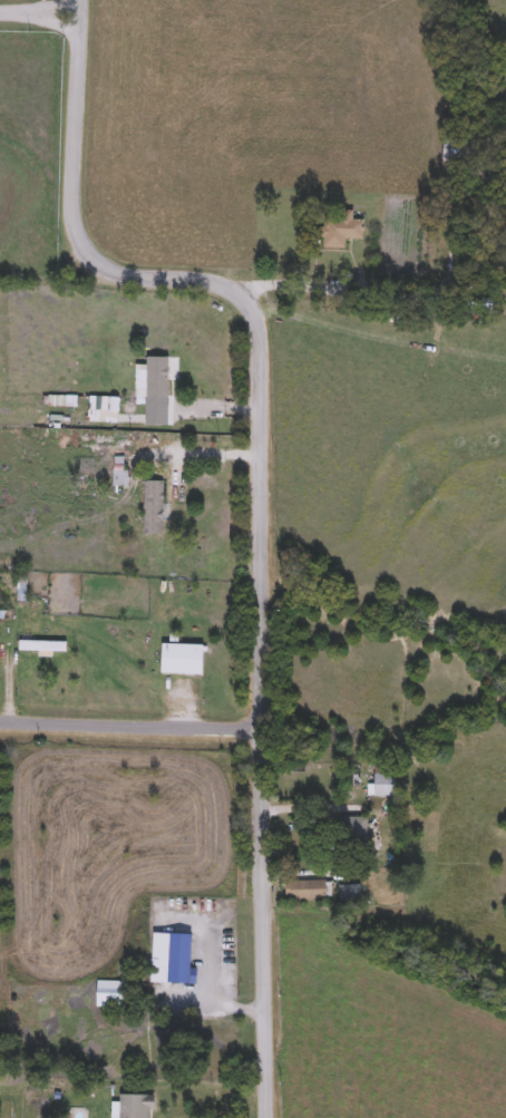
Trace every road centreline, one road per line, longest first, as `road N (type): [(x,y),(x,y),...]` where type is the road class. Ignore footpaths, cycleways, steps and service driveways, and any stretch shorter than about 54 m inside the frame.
road 1 (residential): [(266,1117),(257,352),(244,305),(217,284),(98,269),(77,244),(80,0)]
road 2 (residential): [(0,717),(261,725)]

